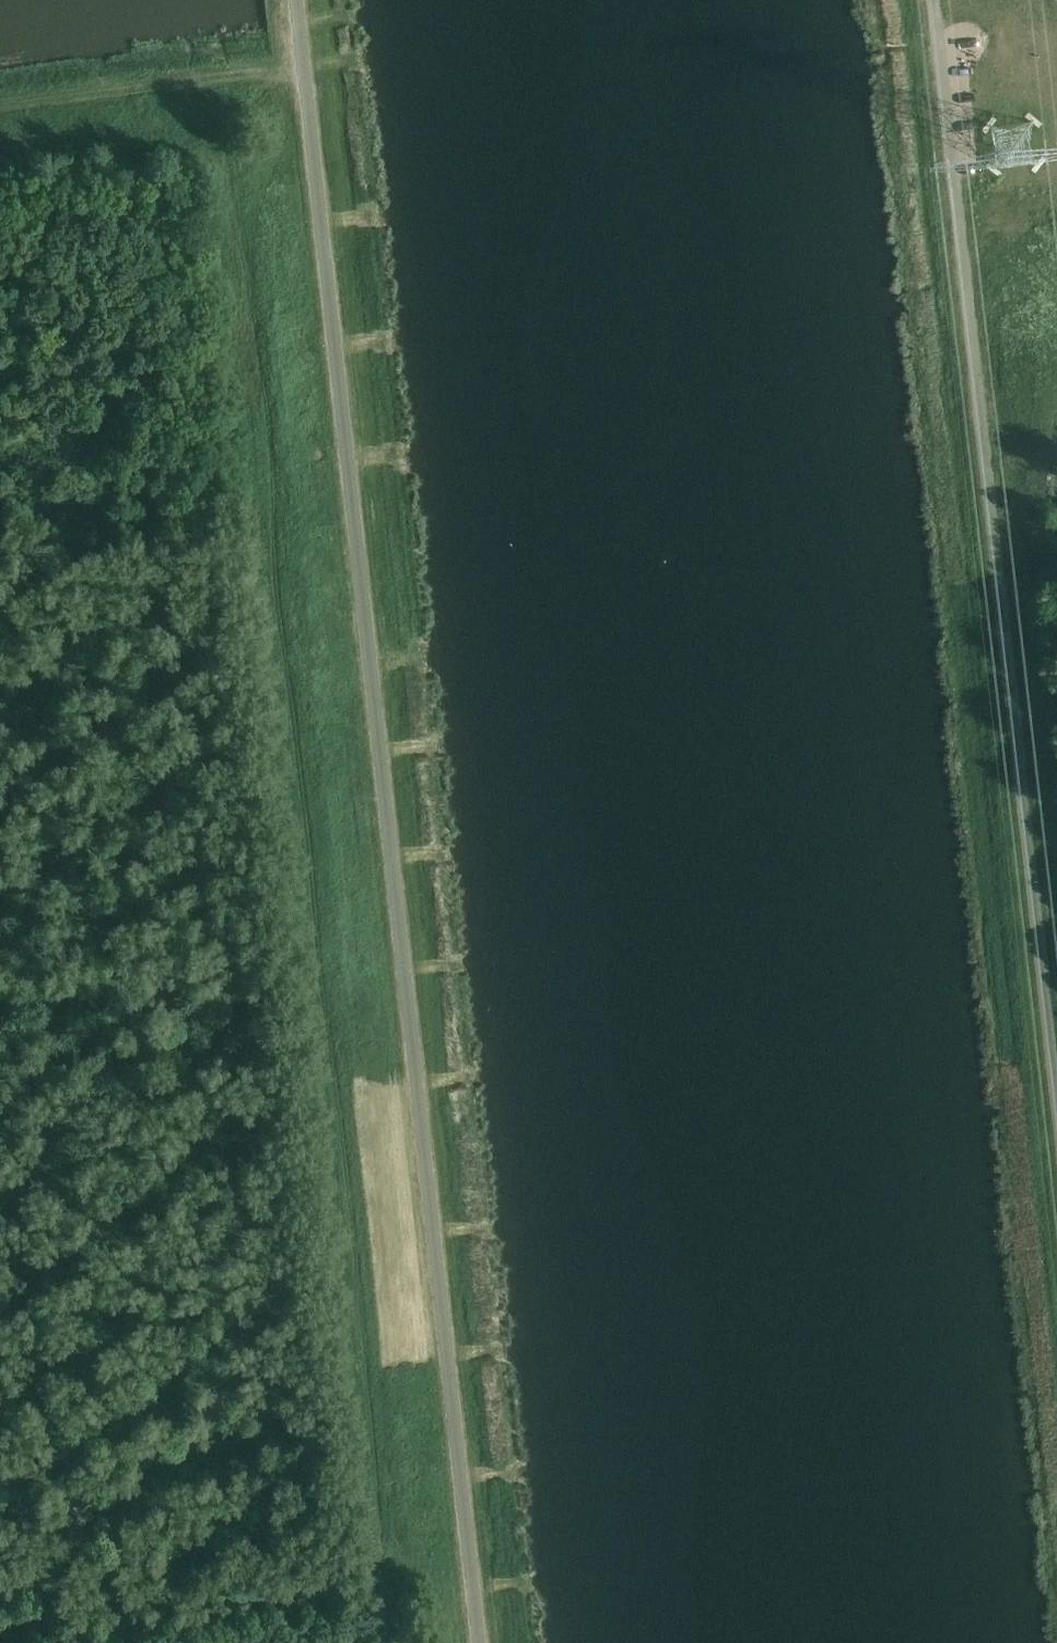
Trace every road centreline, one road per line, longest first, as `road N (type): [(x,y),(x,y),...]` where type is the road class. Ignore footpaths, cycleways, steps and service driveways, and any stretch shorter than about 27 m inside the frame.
road 1 (unclassified): [(498,1642),(302,0)]
road 2 (unclassified): [(933,0),(1056,1105)]

